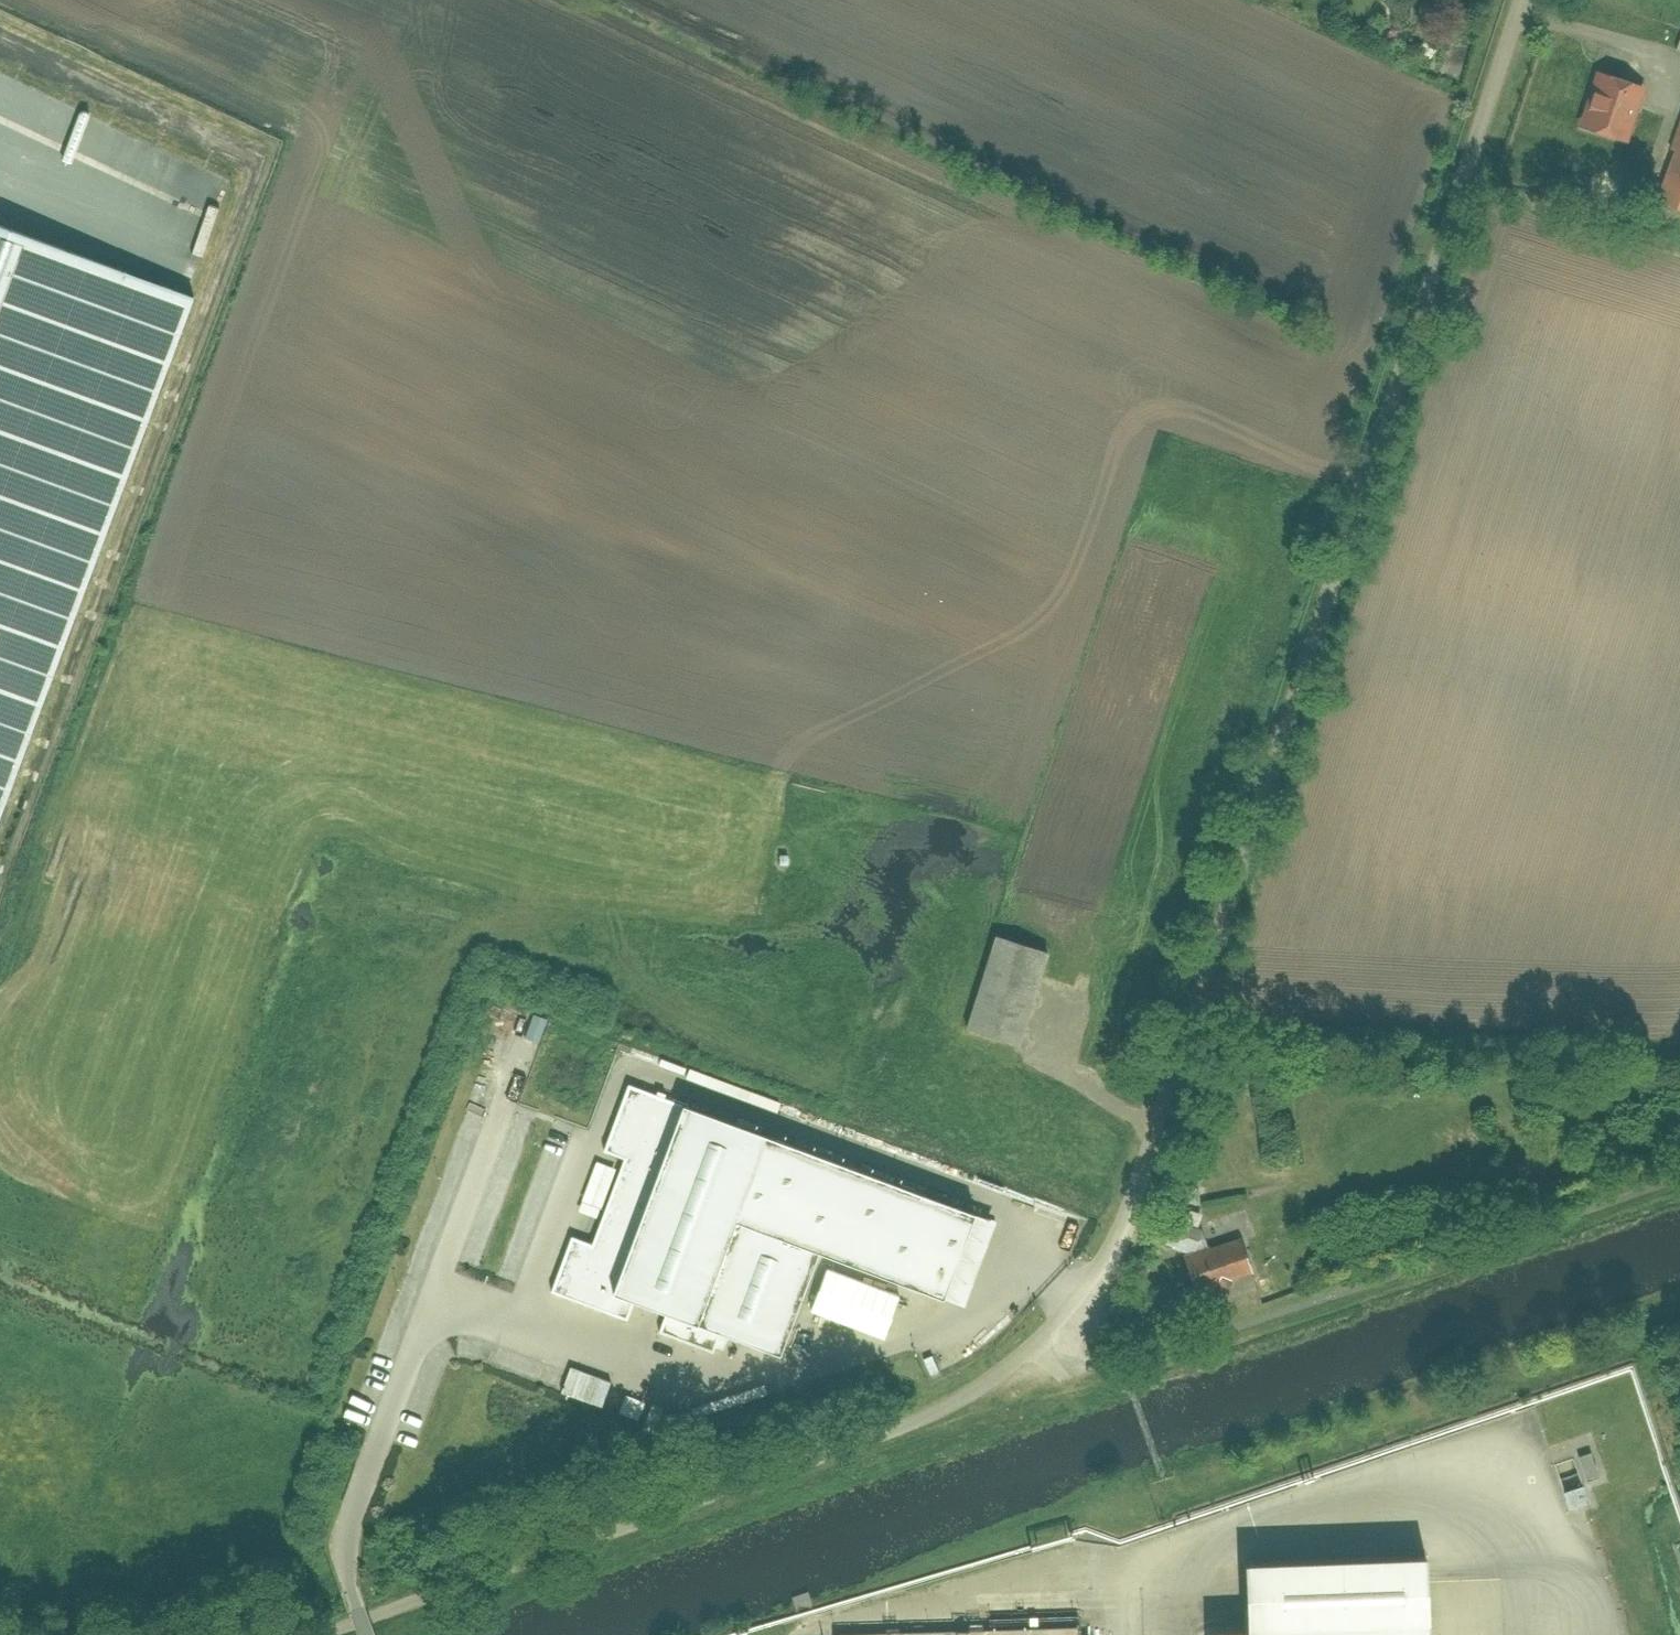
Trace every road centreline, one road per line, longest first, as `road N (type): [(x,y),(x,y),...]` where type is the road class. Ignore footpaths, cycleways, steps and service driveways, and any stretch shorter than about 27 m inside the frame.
road 1 (unclassified): [(1524,0),(1119,1236),(1098,1282),(1029,1354)]
road 2 (unclassified): [(321,1634),(910,1426),(1029,1354)]

